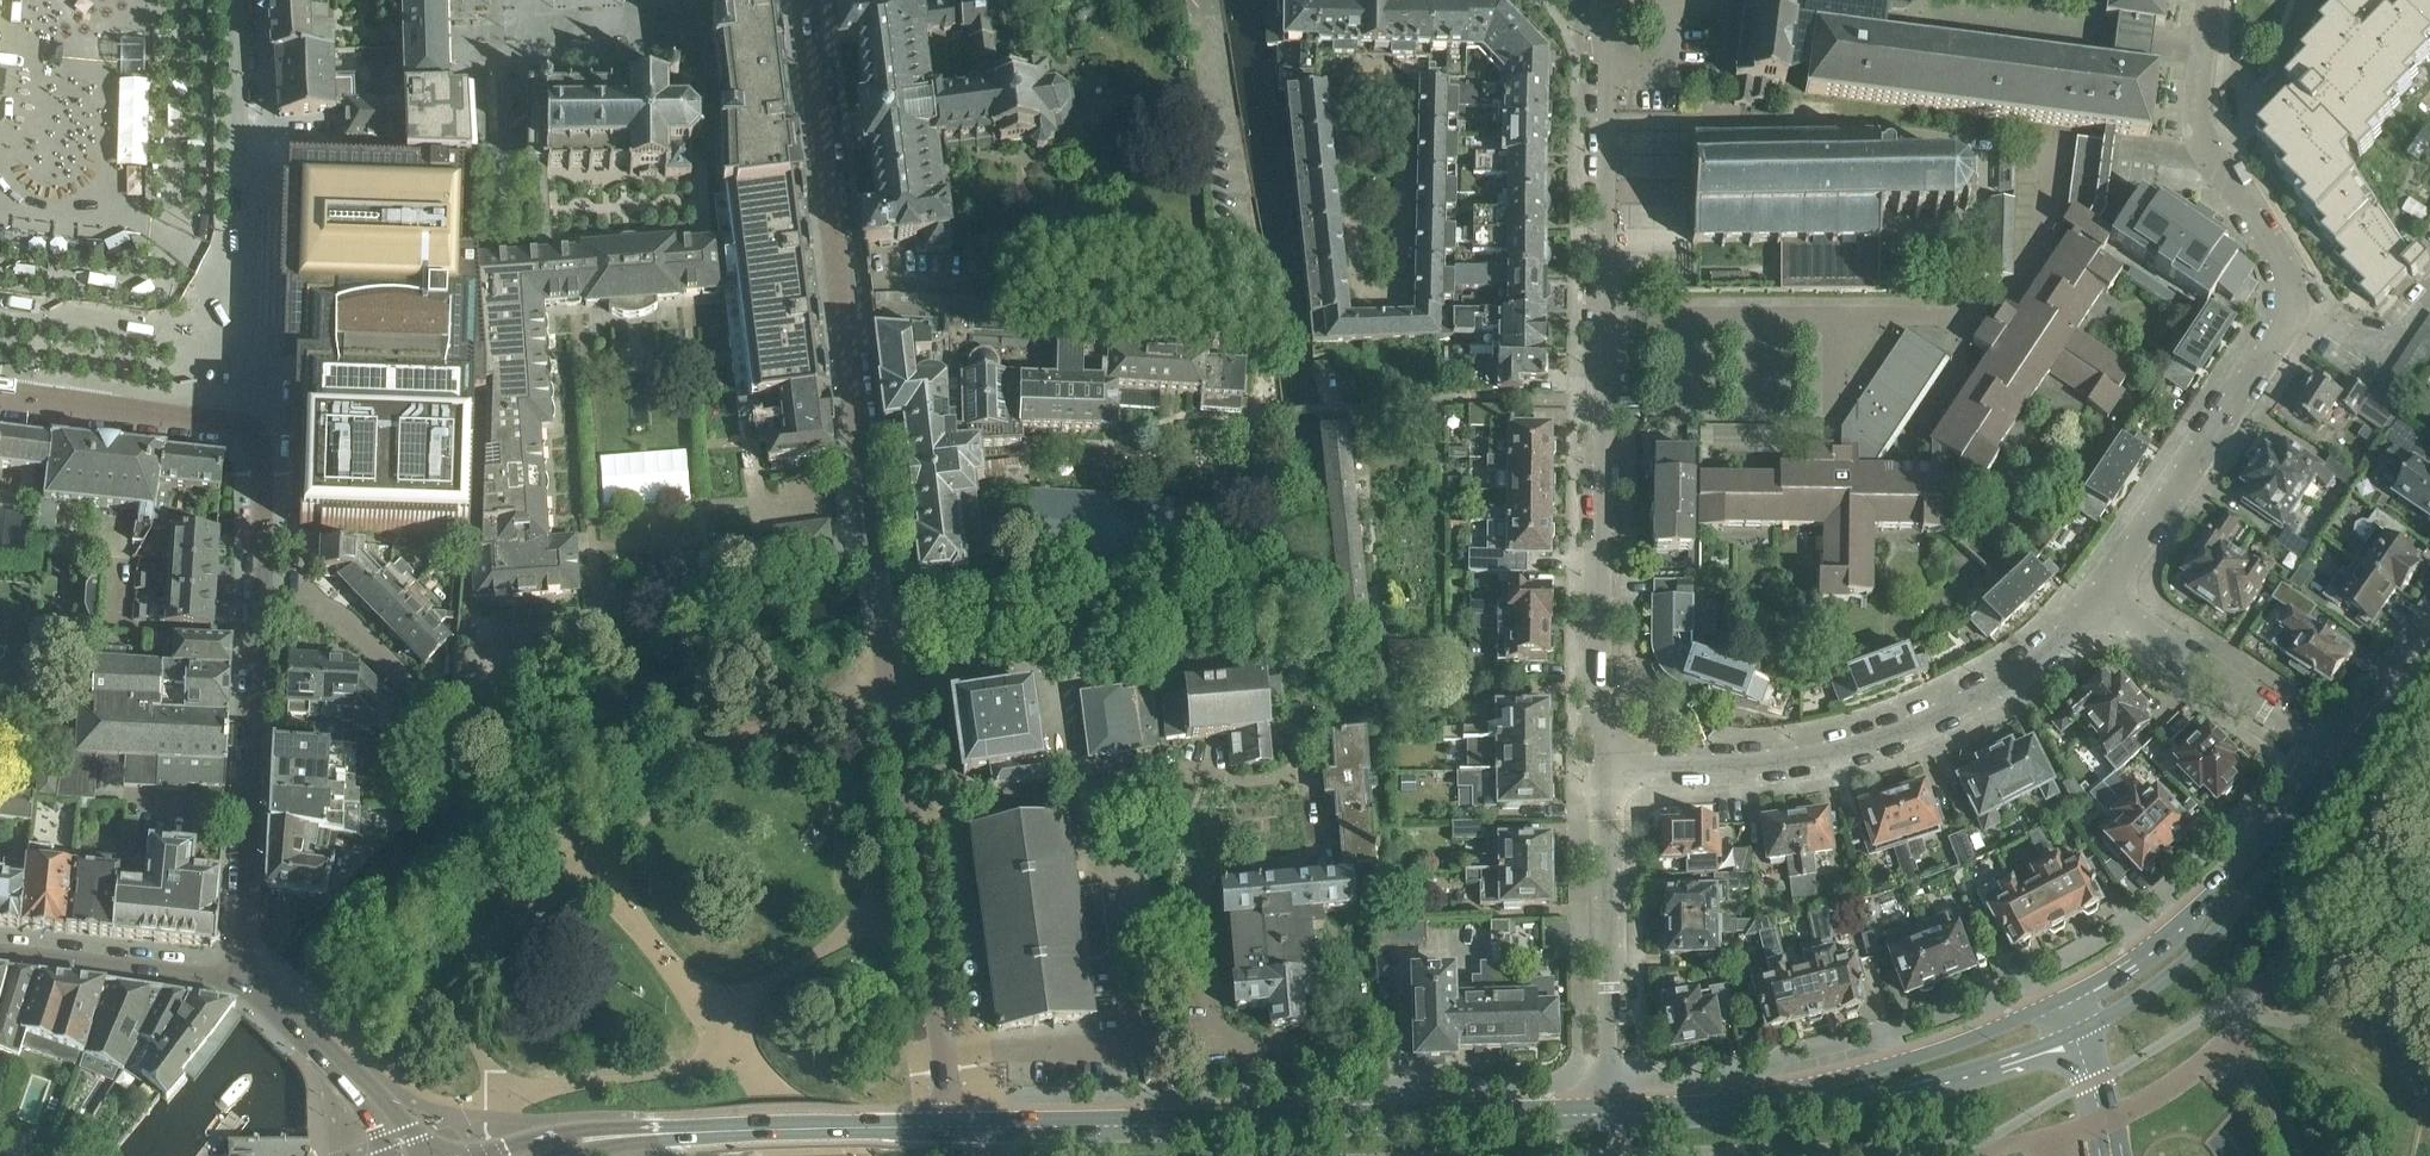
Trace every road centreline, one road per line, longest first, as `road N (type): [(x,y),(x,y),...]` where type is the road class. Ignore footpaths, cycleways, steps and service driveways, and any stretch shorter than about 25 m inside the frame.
road 1 (residential): [(802,0),(952,1124)]
road 2 (secondary): [(1611,1111),(1798,1095),(1977,1051),(2070,1014),(2139,976),(2207,924),(2333,778)]
road 3 (unclassified): [(1604,73),(1603,769)]
road 4 (residential): [(2103,598),(2299,299),(2199,129),(2205,0)]
road 5 (secondary): [(952,1124),(1611,1111)]
road 6 (residential): [(1603,769),(1721,765),(1869,742),(2001,683),(2059,643),(2103,598)]
road 7 (secondary): [(519,1155),(584,1138),(657,1131),(952,1124)]
road 8 (residential): [(242,425),(230,0)]
road 9 (residential): [(252,977),(262,582)]
road 10 (unclassified): [(1603,769),(1611,1111)]
road 11 (unclassified): [(2333,778),(2103,598)]
road 12 (residential): [(477,750),(343,621),(262,582)]
road 13 (residential): [(0,945),(252,977)]
road 14 (residential): [(242,425),(0,394)]
road 15 (residential): [(413,1155),(313,1036),(252,977)]
road 16 (secondary): [(2333,778),(2429,643)]
road 17 (residential): [(262,582),(261,453),(242,425)]
road 18 (unclassified): [(1604,73),(1672,73),(1672,0)]

